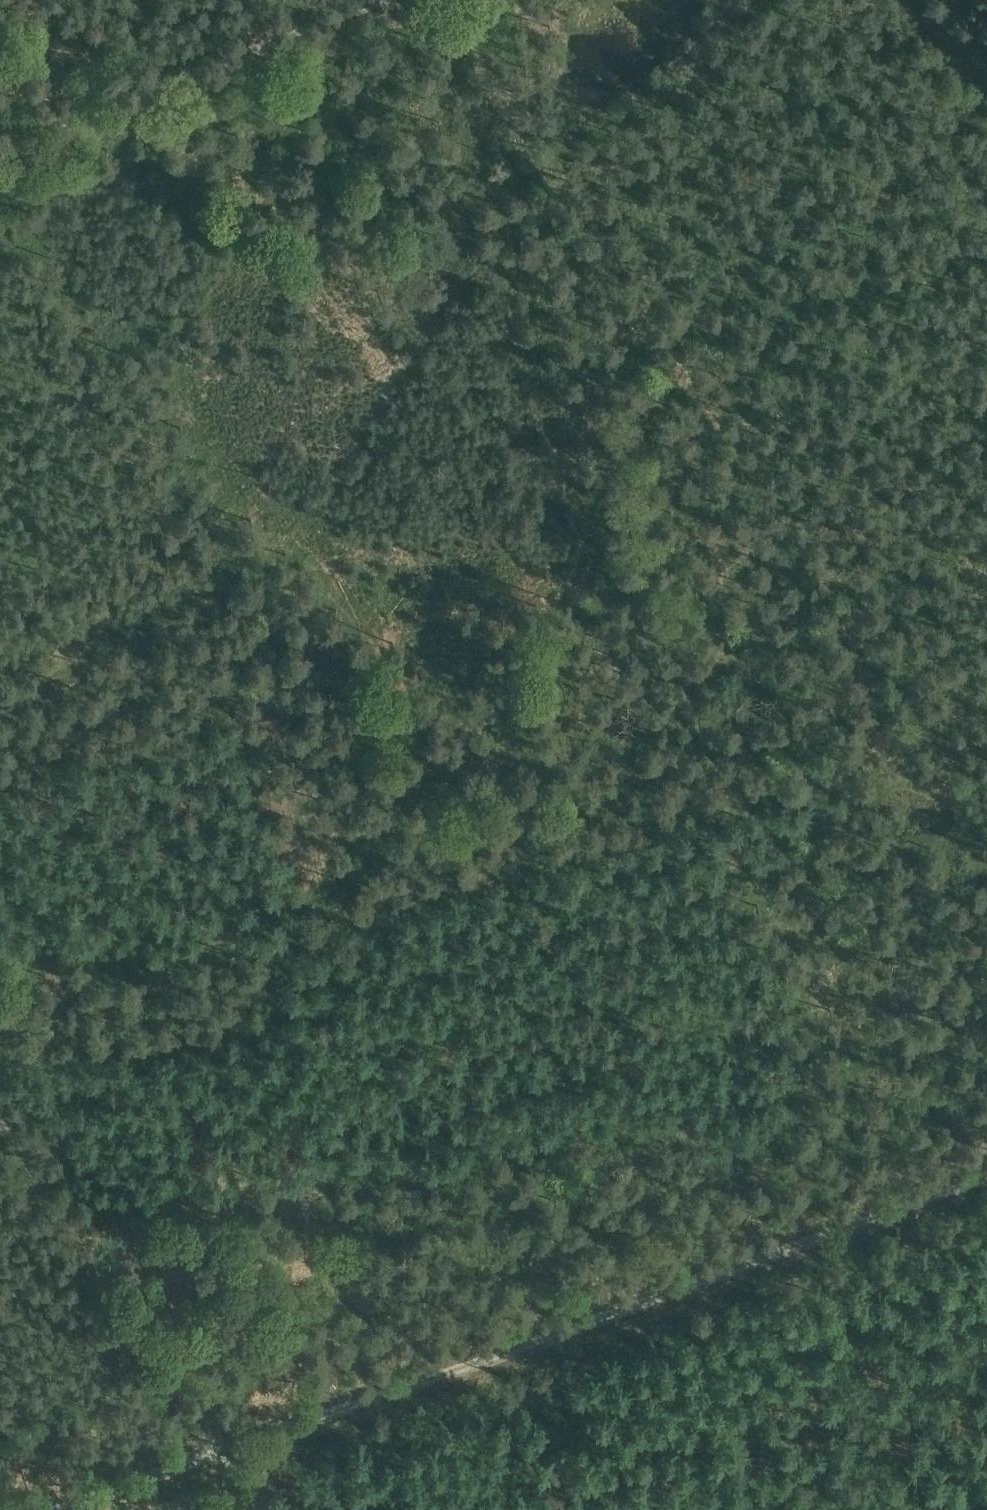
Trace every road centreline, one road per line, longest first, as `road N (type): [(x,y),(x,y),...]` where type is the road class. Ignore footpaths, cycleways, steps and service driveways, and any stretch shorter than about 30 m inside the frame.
road 1 (track): [(986,1183),(221,1455)]
road 2 (track): [(387,0),(0,160)]
road 3 (track): [(221,1455),(0,1127)]
road 4 (track): [(221,1455),(64,1509)]

